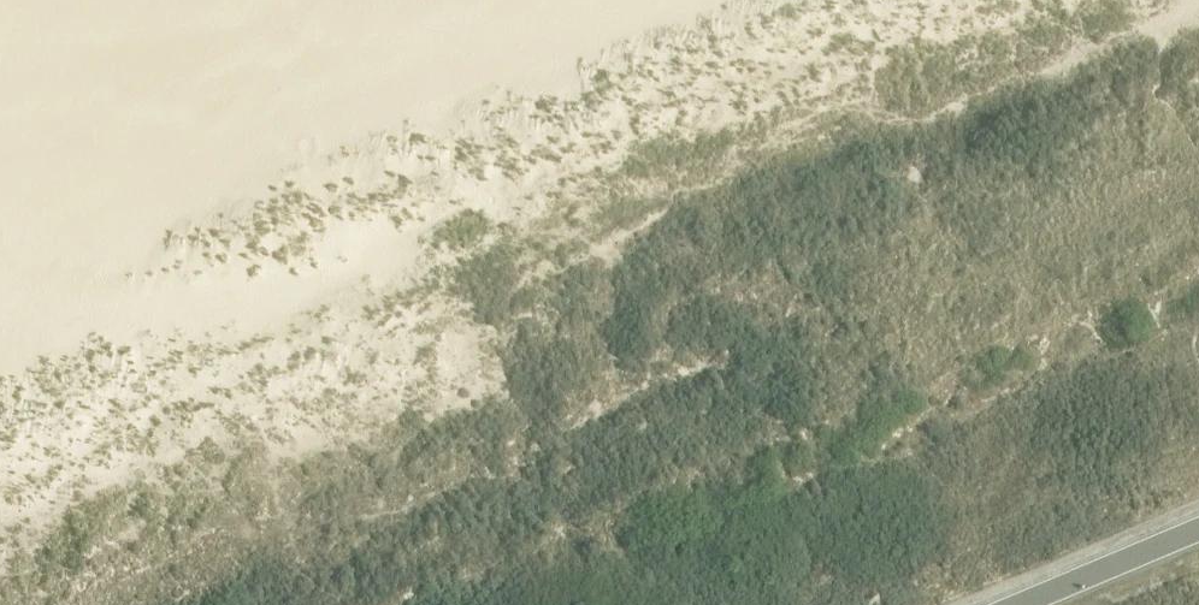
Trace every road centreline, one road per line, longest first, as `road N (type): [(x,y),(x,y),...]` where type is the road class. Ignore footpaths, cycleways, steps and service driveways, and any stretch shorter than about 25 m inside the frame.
road 1 (unclassified): [(1005,604),(1198,525)]

